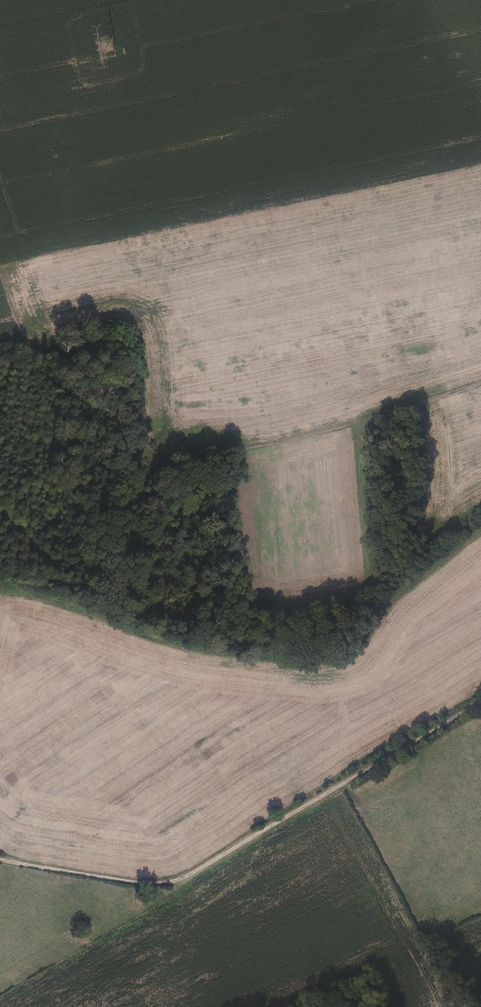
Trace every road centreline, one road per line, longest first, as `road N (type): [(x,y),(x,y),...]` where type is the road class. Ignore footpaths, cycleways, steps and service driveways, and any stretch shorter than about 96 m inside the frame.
road 1 (track): [(0,859),(167,887),(480,702)]

